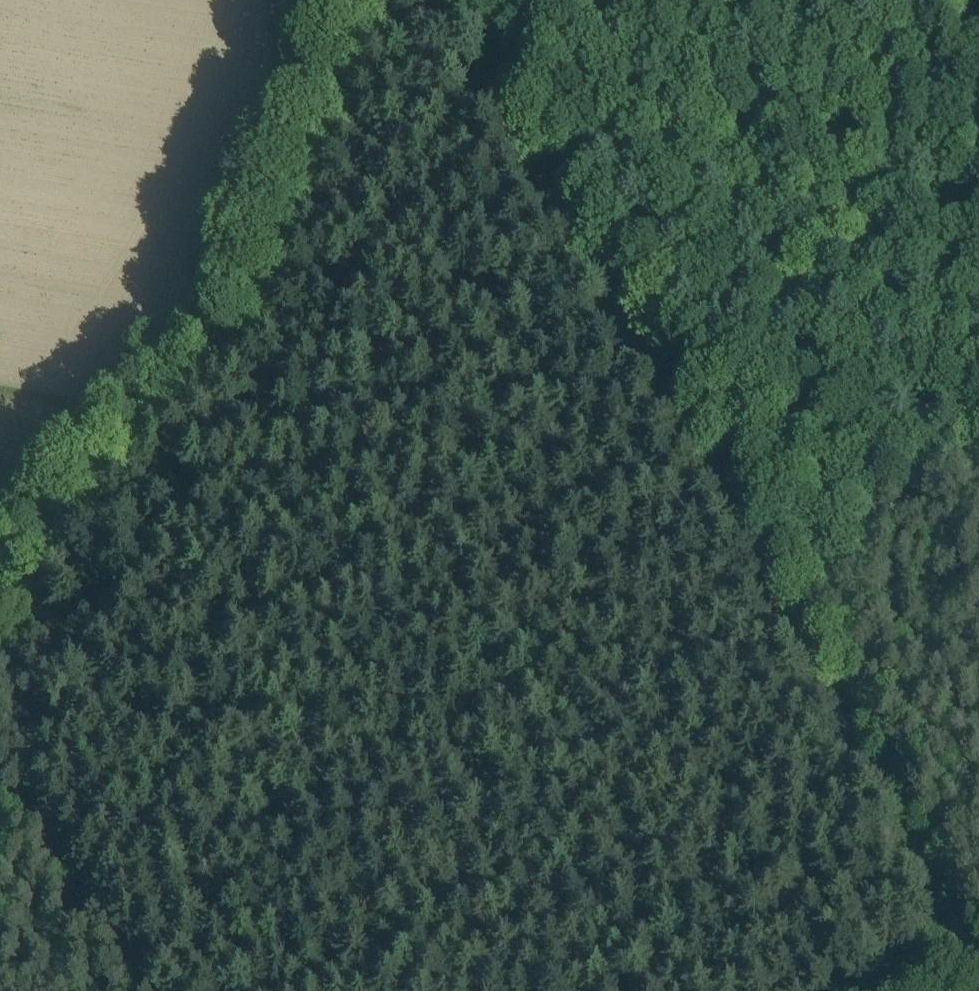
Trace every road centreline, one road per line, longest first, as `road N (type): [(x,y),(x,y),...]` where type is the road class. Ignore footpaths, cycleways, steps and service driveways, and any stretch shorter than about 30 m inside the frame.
road 1 (track): [(560,0),(526,74),(521,139),(552,205),(667,390),(972,954)]
road 2 (track): [(667,390),(440,406),(52,491)]

